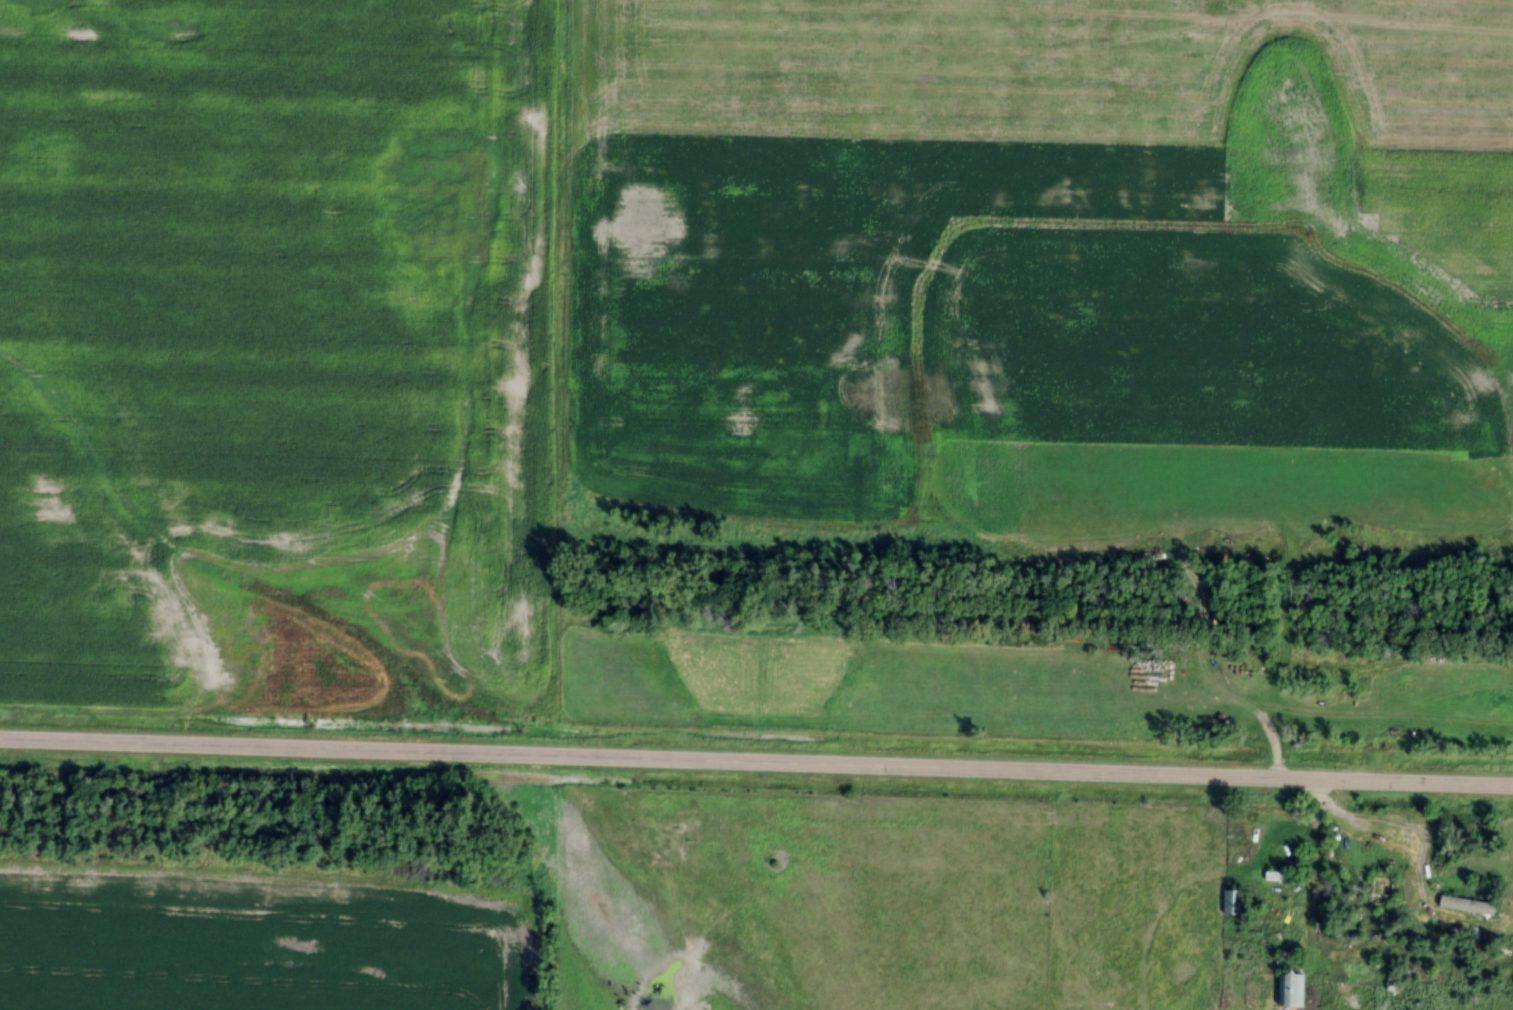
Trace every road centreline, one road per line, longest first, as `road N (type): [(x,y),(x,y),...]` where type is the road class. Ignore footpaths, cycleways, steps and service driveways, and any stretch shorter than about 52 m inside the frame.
road 1 (tertiary): [(1512,786),(0,738)]

